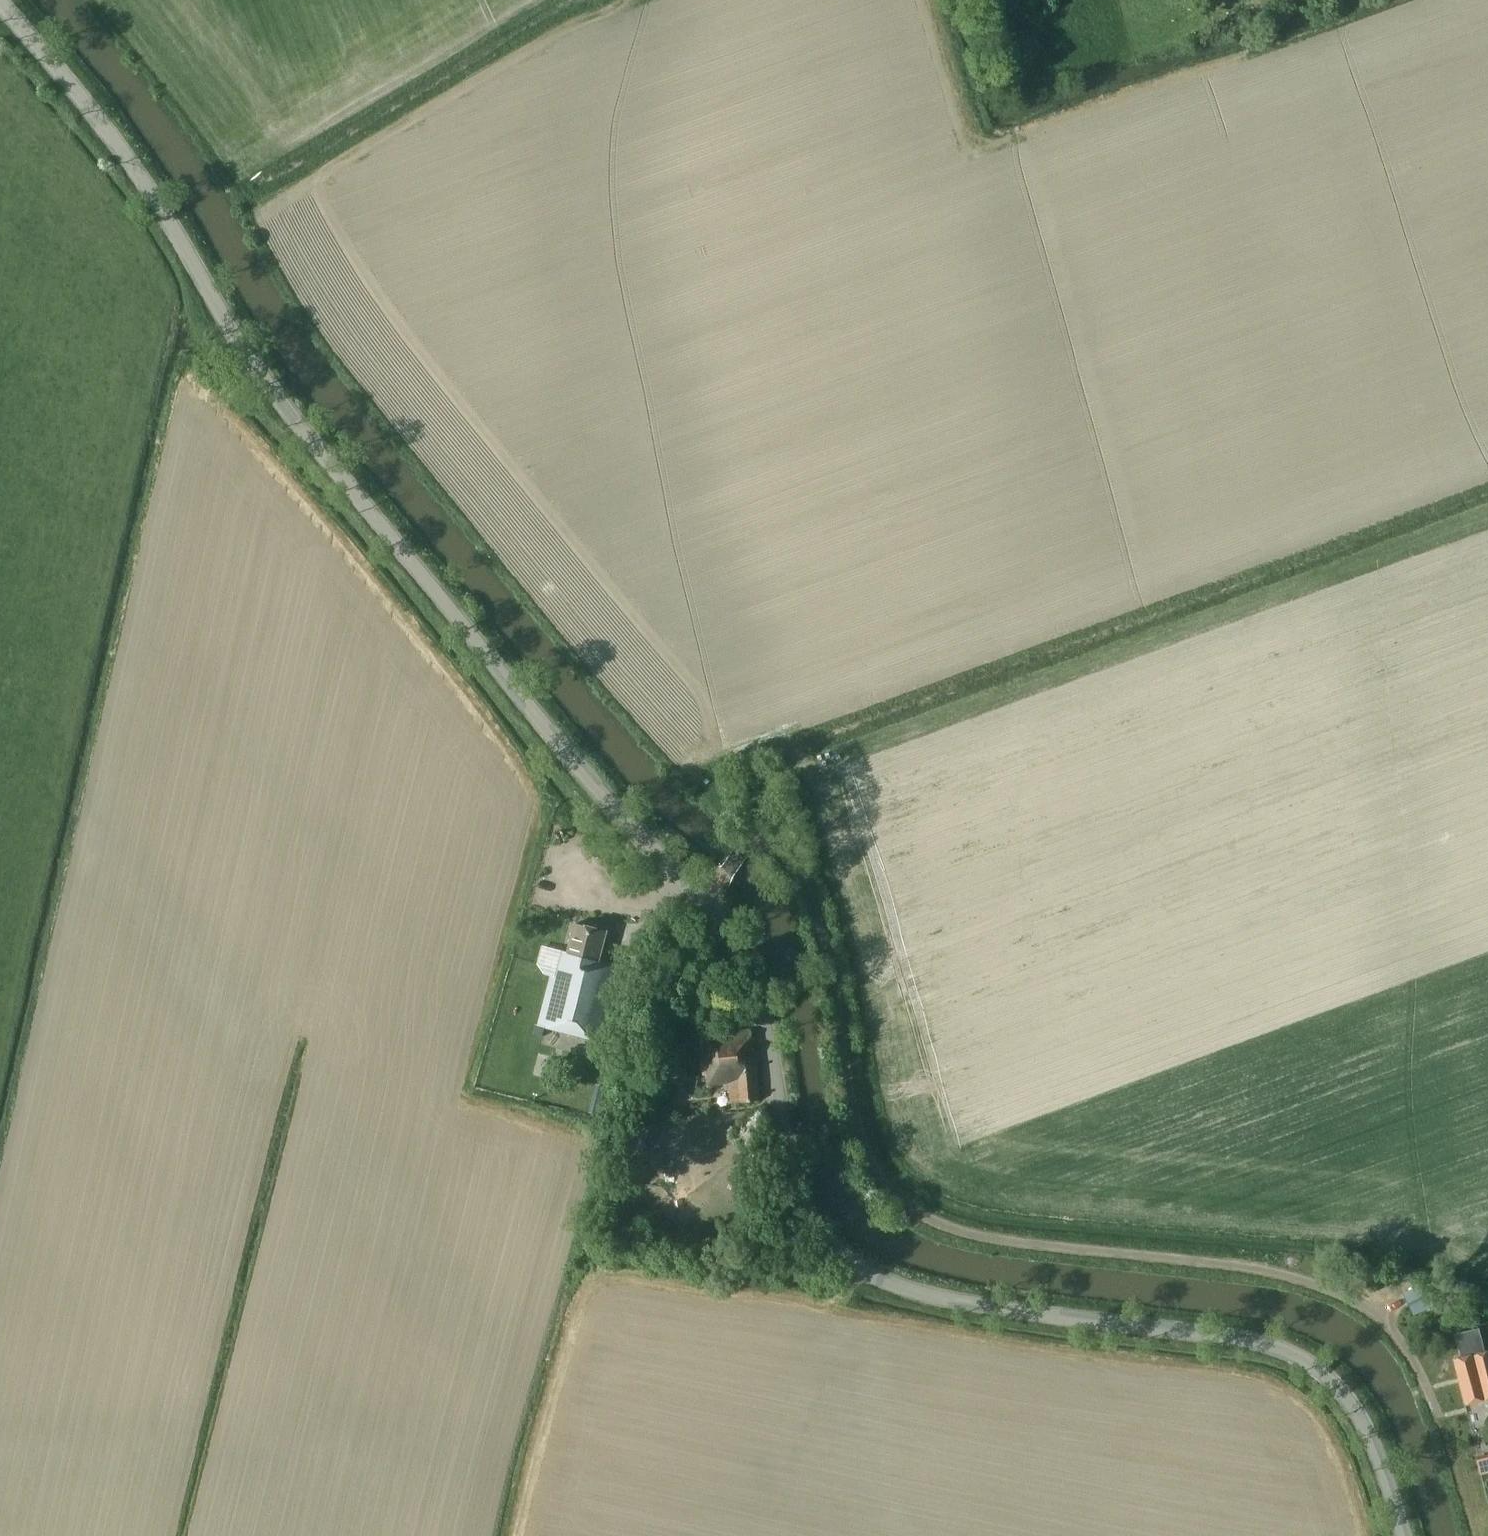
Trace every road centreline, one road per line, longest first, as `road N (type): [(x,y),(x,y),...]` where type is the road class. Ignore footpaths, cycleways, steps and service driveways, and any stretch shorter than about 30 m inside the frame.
road 1 (tertiary): [(1401,1535),(1354,1408),(1309,1363),(1250,1341),(927,1294),(873,1276),(831,1246),(798,1183),(756,994),(724,928),(548,730),(276,398),(193,260),(0,1)]

